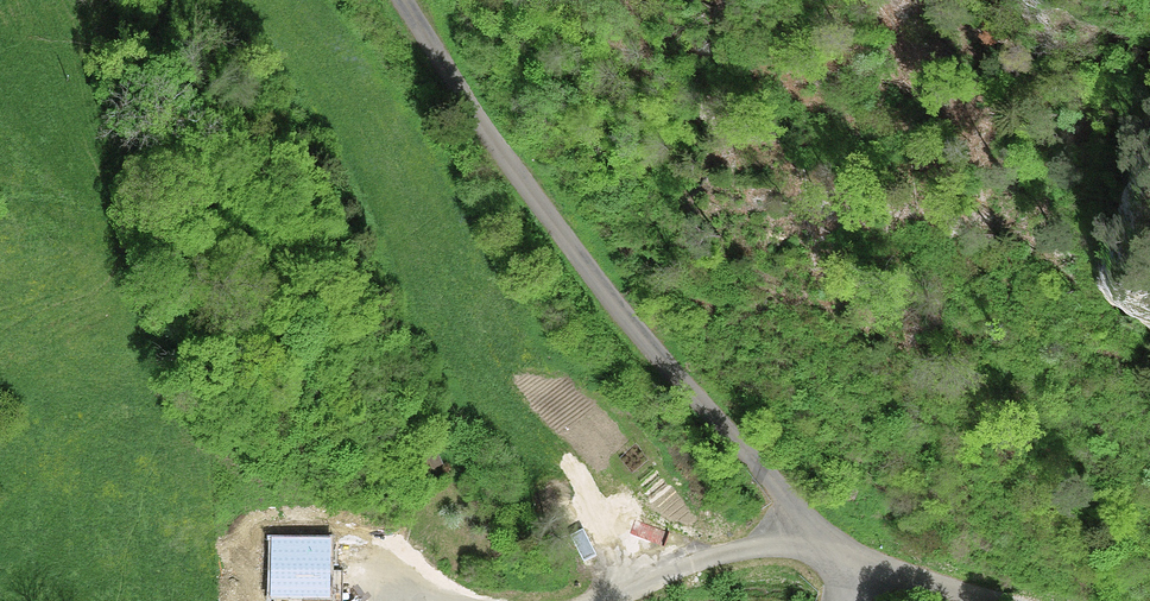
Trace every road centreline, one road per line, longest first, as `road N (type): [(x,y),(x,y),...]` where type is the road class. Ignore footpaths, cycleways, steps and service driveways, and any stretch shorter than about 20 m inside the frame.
road 1 (unclassified): [(404,0),(514,169),(645,341),(809,526),(850,556)]
road 2 (track): [(0,185),(165,254),(215,298),(263,406),(315,471),(420,581),(458,600)]
road 3 (track): [(606,600),(809,526)]
road 4 (residential): [(850,556),(991,600)]

